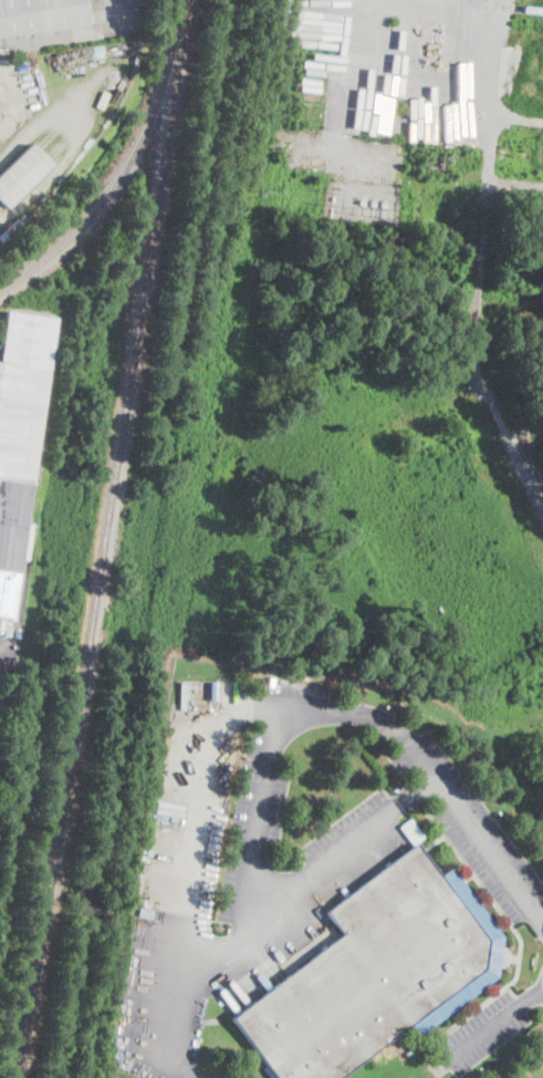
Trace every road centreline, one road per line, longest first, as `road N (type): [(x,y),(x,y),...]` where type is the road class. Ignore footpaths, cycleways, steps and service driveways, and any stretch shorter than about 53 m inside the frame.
road 1 (residential): [(542,511),(473,350),(505,0)]

